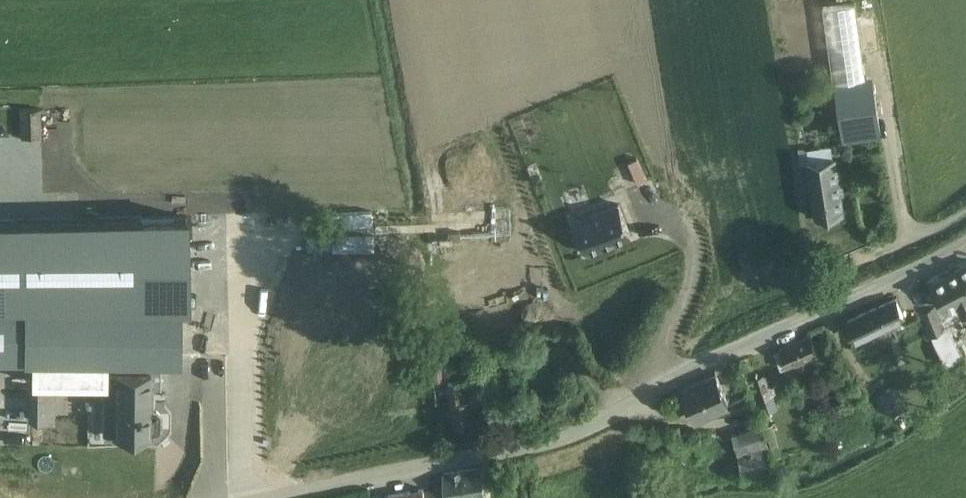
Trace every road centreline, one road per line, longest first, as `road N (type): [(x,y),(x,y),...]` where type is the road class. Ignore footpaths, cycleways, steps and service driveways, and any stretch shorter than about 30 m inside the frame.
road 1 (tertiary): [(262,497),(530,447),(965,245)]

